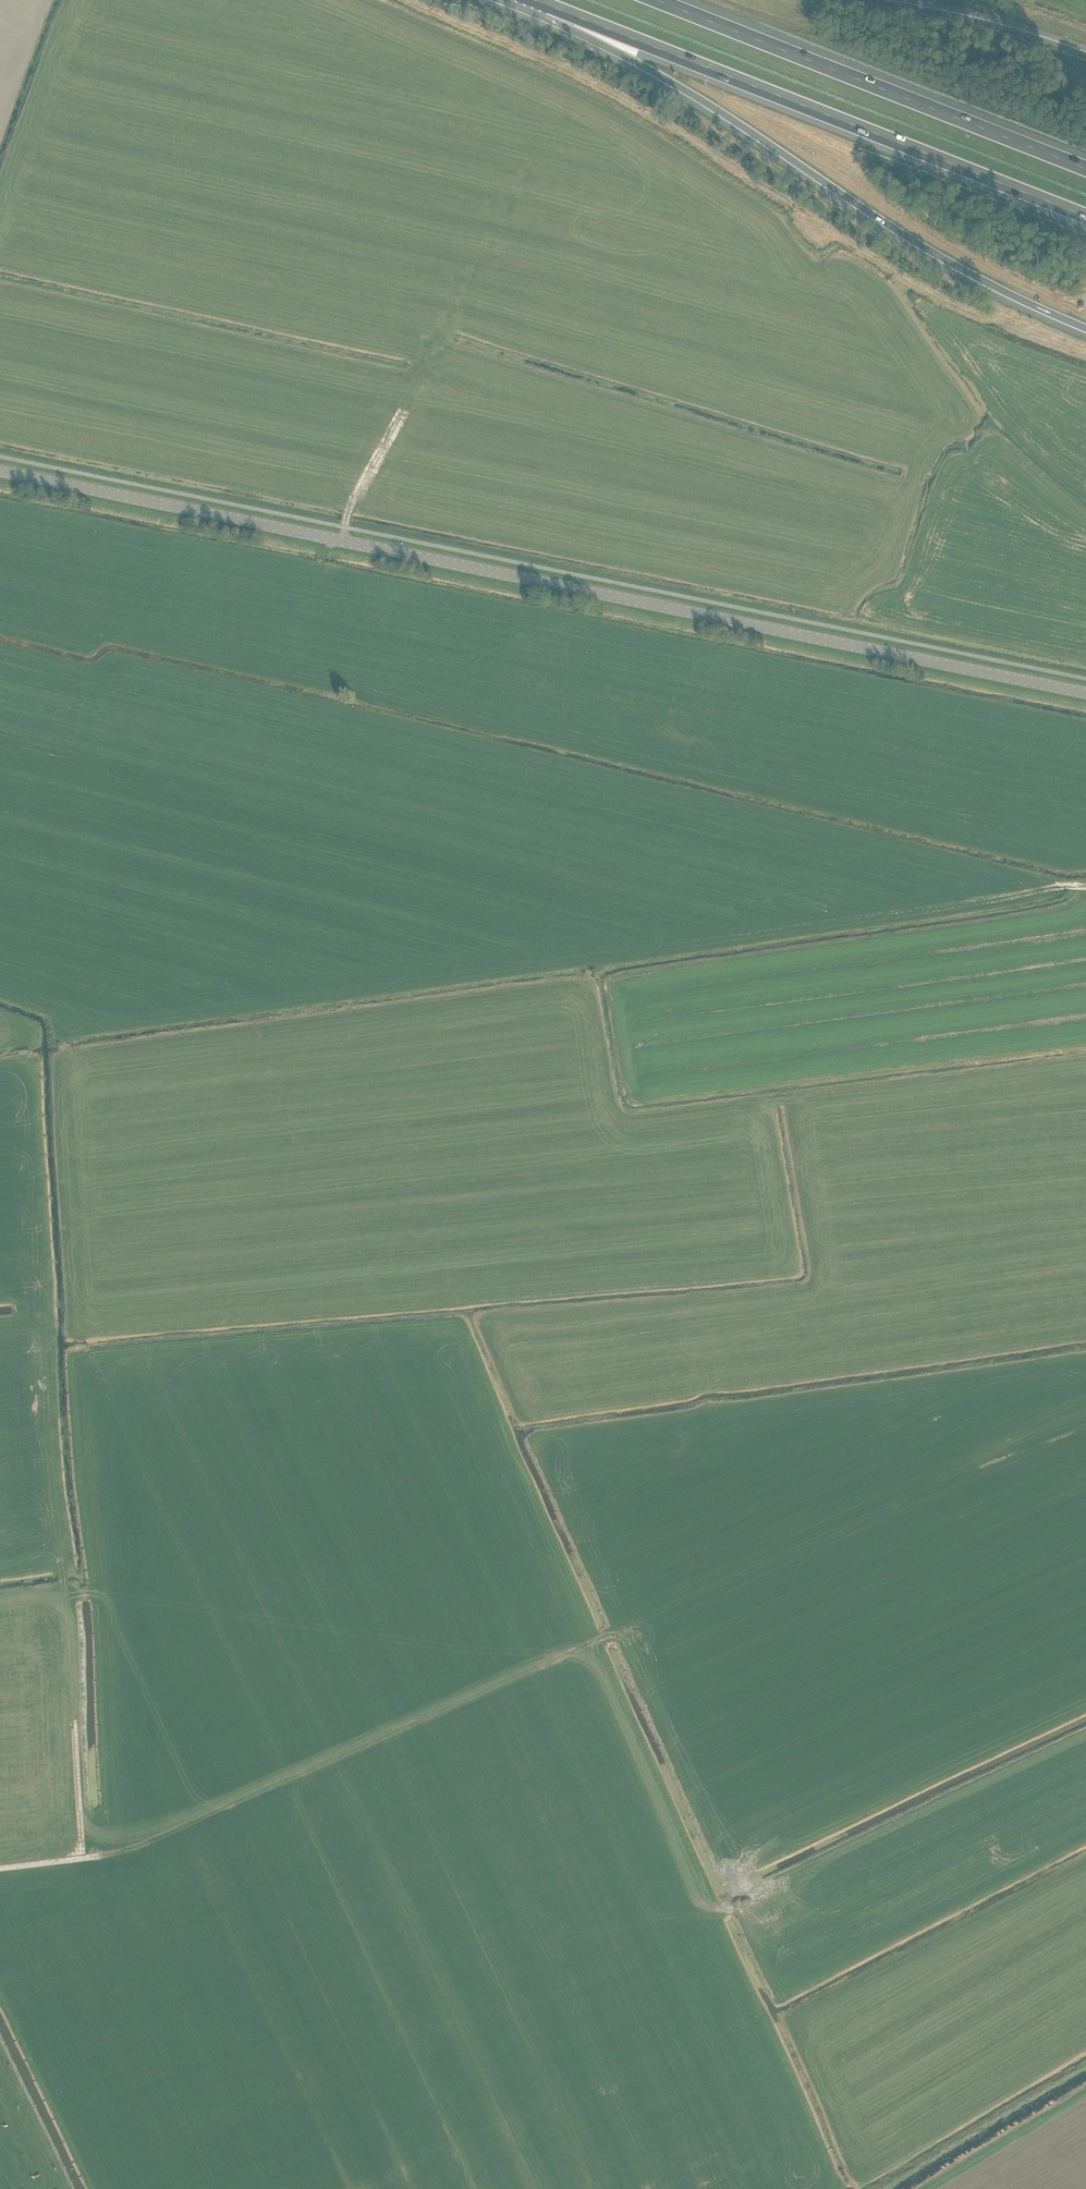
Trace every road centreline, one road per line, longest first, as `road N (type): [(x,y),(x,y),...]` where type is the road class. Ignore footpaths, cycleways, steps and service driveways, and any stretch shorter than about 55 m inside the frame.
road 1 (tertiary): [(0,471),(1085,693)]
road 2 (motorway): [(548,4),(569,28),(701,98),(934,252),(1085,329)]
road 3 (motorway): [(548,4),(1085,216)]
road 4 (motorway): [(1085,169),(657,0)]
road 5 (motorway): [(1085,56),(958,17),(865,0)]

